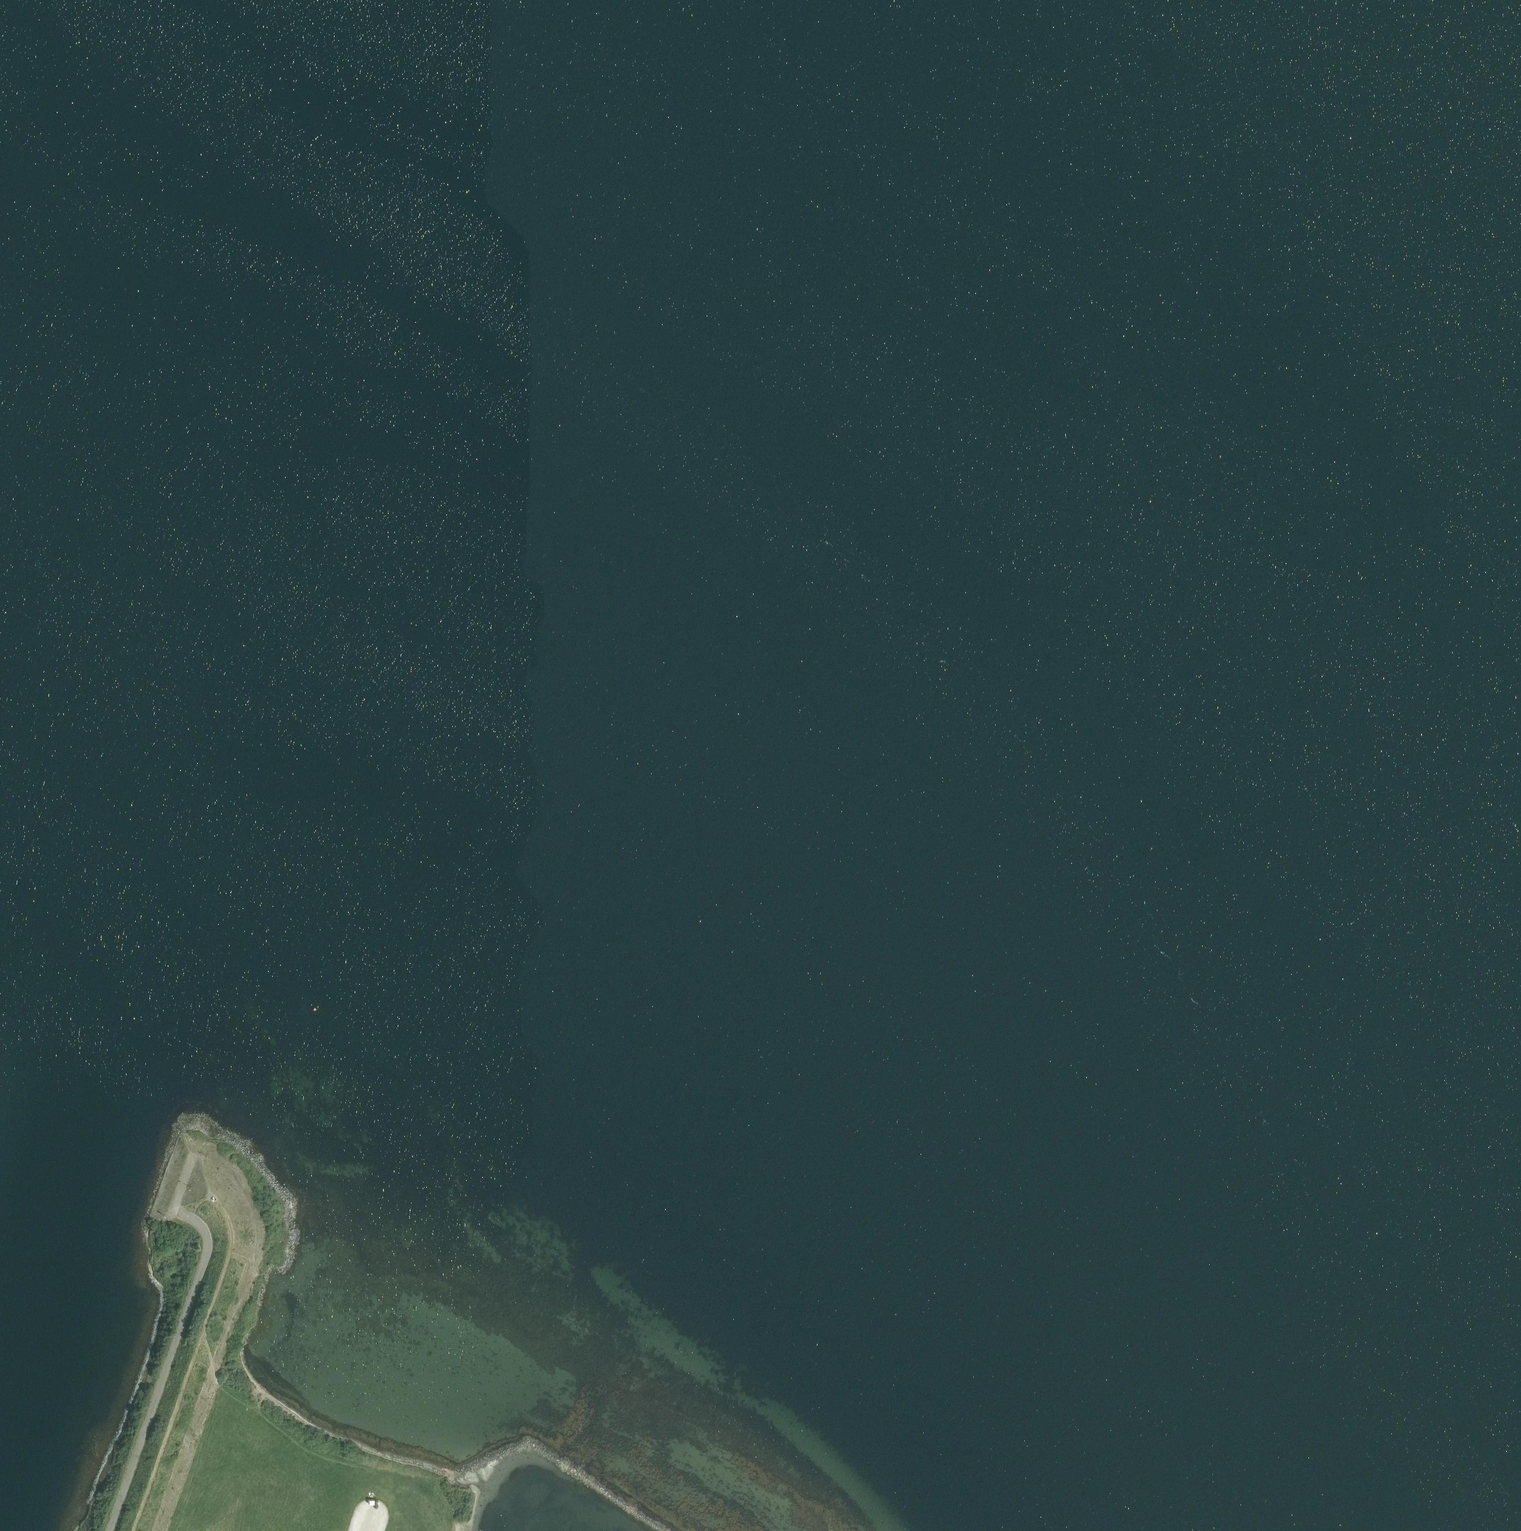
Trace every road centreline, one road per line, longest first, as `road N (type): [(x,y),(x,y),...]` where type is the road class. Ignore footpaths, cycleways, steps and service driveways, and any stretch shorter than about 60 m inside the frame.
road 1 (unclassified): [(111,1530),(206,1255),(199,1224),(176,1204),(191,1155)]

